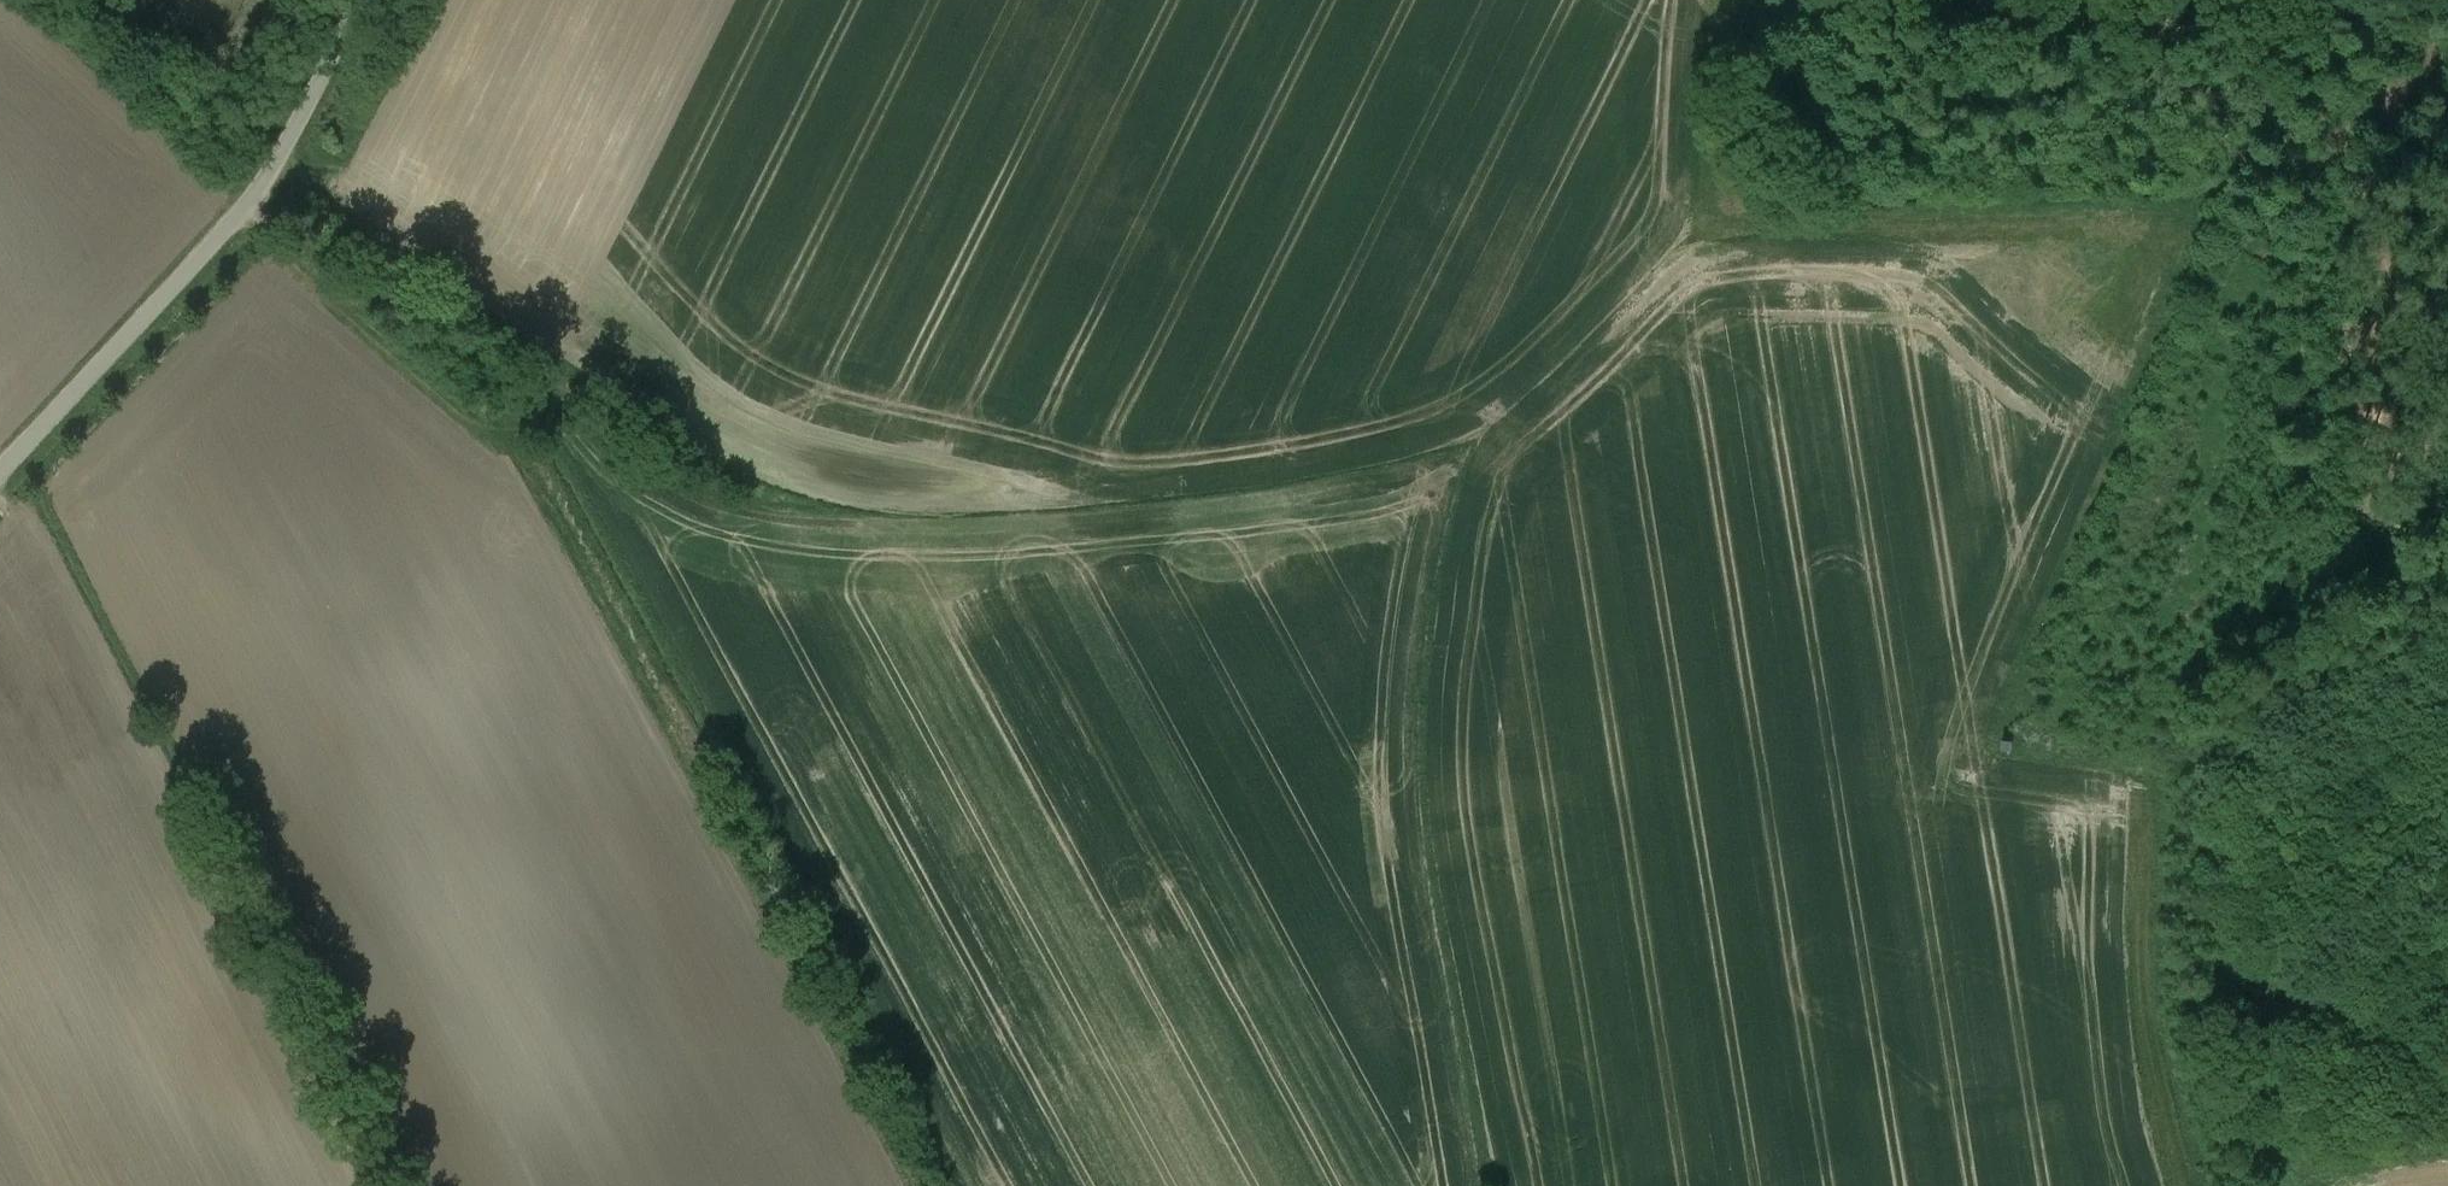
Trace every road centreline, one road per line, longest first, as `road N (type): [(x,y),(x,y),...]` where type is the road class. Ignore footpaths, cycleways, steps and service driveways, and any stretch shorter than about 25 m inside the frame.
road 1 (unclassified): [(0,469),(260,196),(364,0)]

